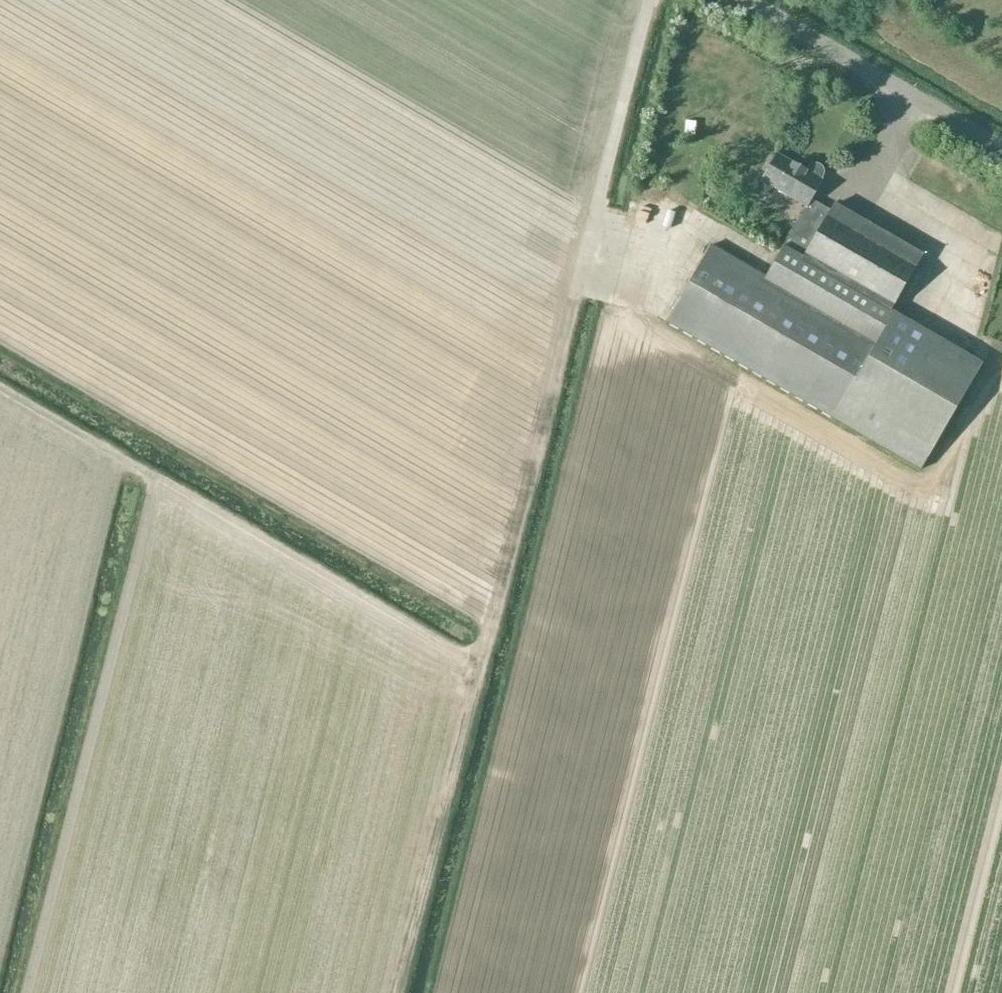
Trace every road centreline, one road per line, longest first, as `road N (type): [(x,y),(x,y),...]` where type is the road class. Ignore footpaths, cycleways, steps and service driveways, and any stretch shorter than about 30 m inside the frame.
road 1 (unclassified): [(735,0),(1001,155)]

